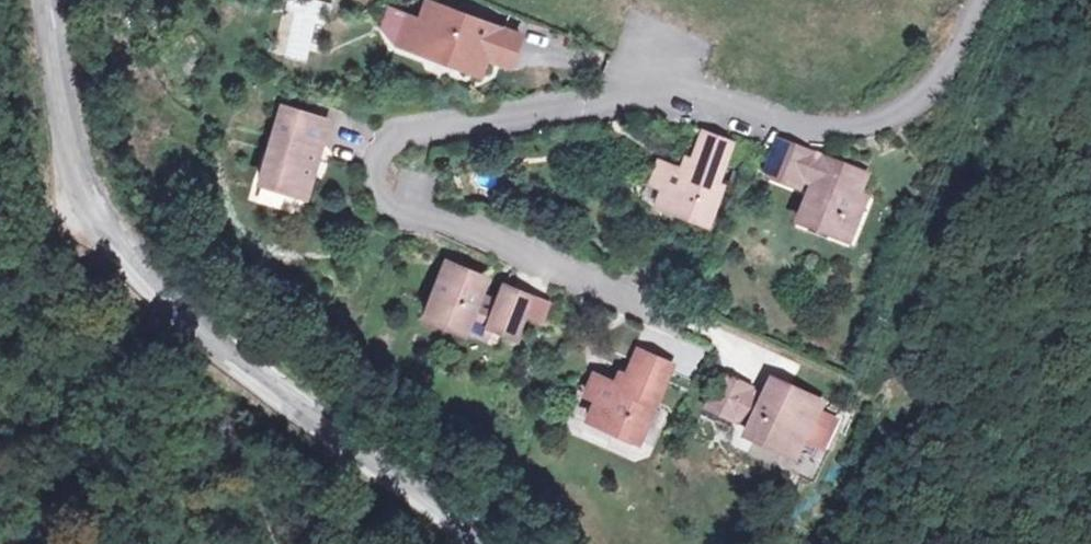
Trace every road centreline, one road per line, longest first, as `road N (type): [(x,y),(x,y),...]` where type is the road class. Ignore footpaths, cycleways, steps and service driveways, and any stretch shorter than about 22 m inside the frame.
road 1 (residential): [(664,314),(424,220),(393,200),(376,171),(386,137),(423,122),(613,101),(711,107),(811,133),(858,130),(904,111),(935,85),(983,0)]
road 2 (tertiary): [(42,0),(61,134),(84,205),(142,283),(270,392),(486,543)]

